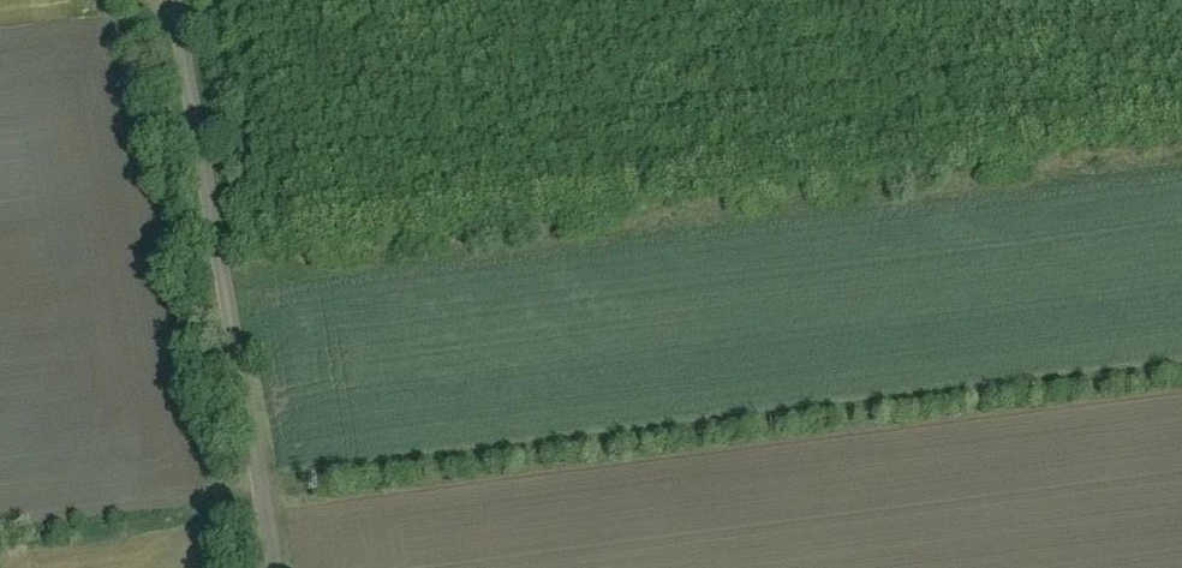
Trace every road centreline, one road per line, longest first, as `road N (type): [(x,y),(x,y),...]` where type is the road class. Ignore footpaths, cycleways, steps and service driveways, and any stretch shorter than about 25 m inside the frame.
road 1 (residential): [(172,0),(274,567)]

